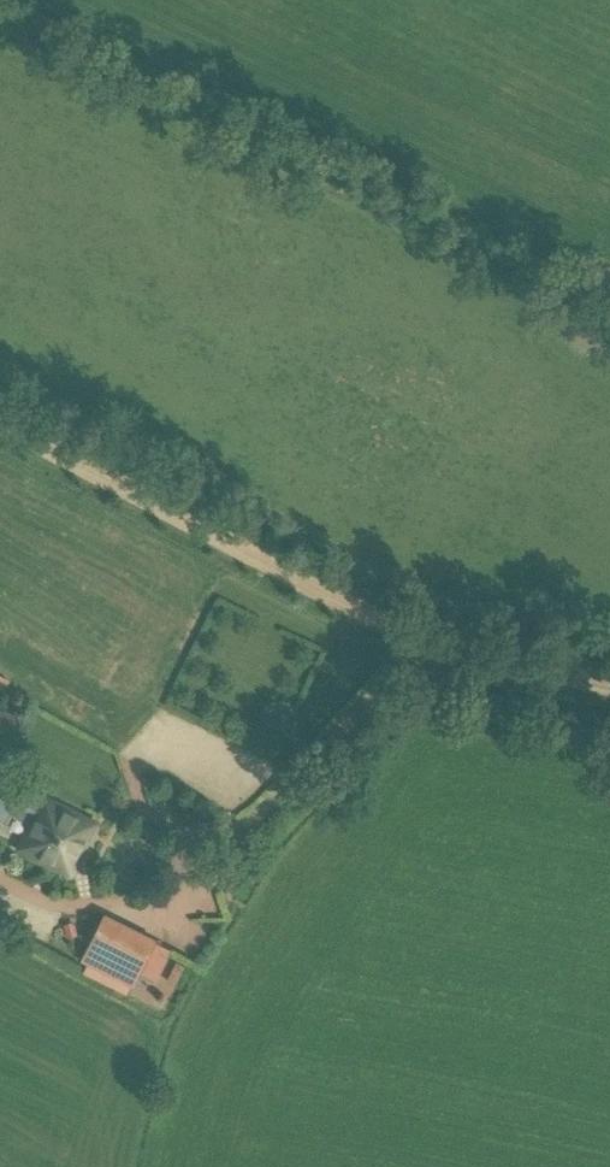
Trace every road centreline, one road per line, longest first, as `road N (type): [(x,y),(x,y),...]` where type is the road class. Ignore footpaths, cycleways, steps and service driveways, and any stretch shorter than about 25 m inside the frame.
road 1 (track): [(609,681),(429,642),(0,422)]

